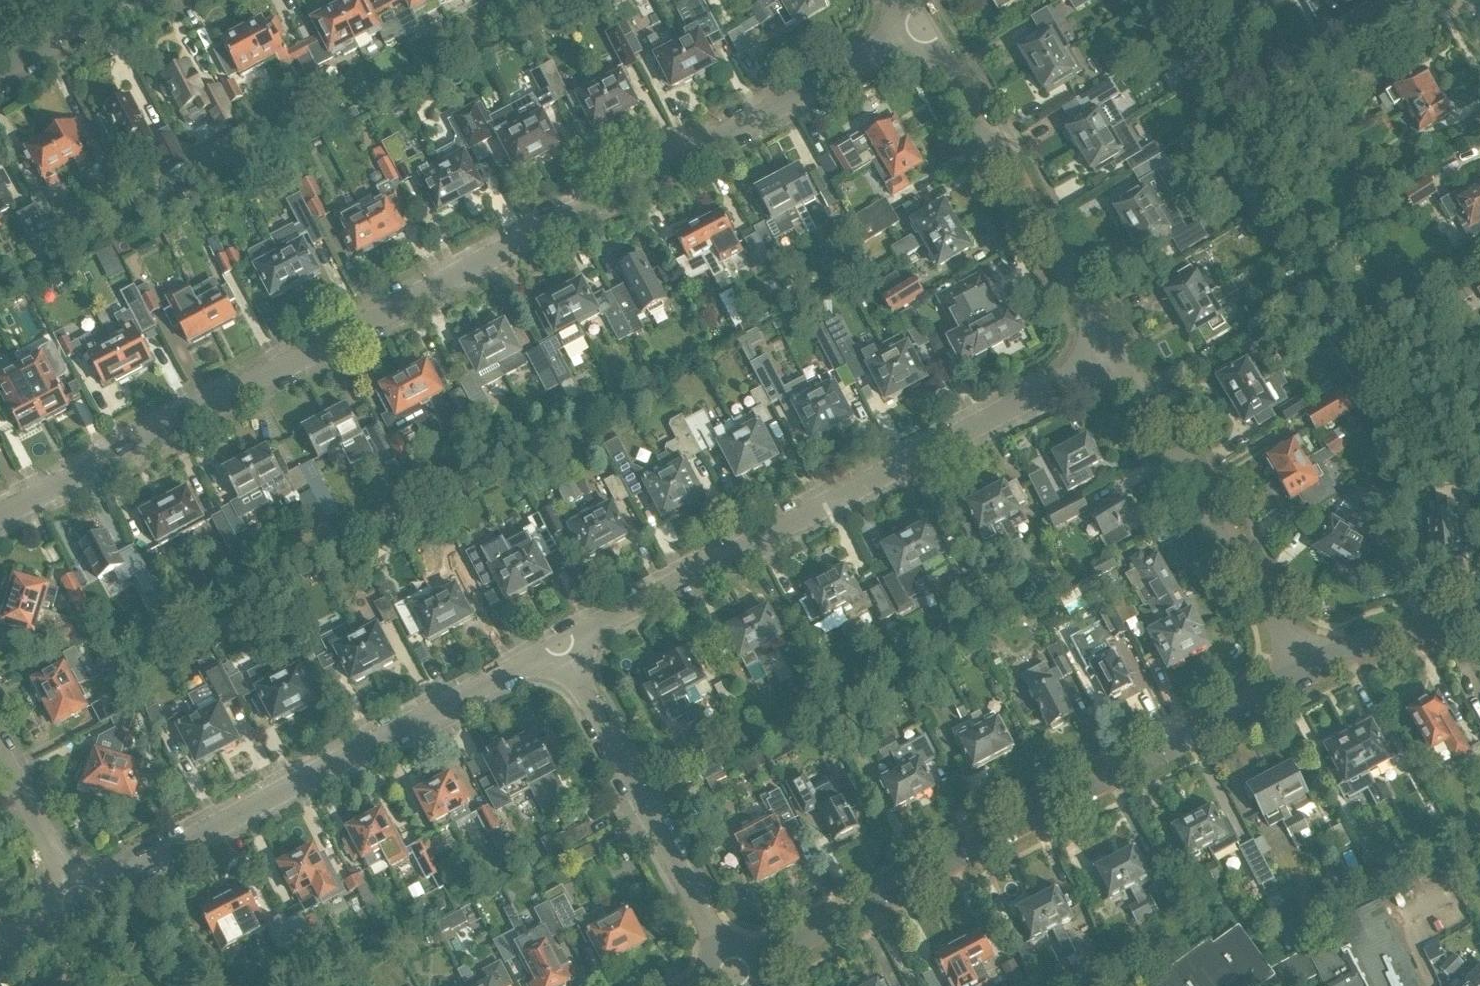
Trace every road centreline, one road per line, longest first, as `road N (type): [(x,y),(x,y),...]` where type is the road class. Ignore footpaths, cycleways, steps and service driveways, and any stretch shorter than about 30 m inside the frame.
road 1 (residential): [(0,515),(922,26)]
road 2 (residential): [(731,972),(1312,670)]
road 3 (residential): [(566,650),(1116,348)]
road 4 (residential): [(79,900),(566,650)]
road 5 (residential): [(1312,670),(1116,348)]
road 6 (residential): [(1116,348),(922,26)]
road 7 (residential): [(731,972),(566,650)]
road 8 (residential): [(1312,670),(1395,627),(1479,613)]
road 9 (residential): [(79,900),(0,753)]
road 10 (residential): [(0,71),(135,0)]

